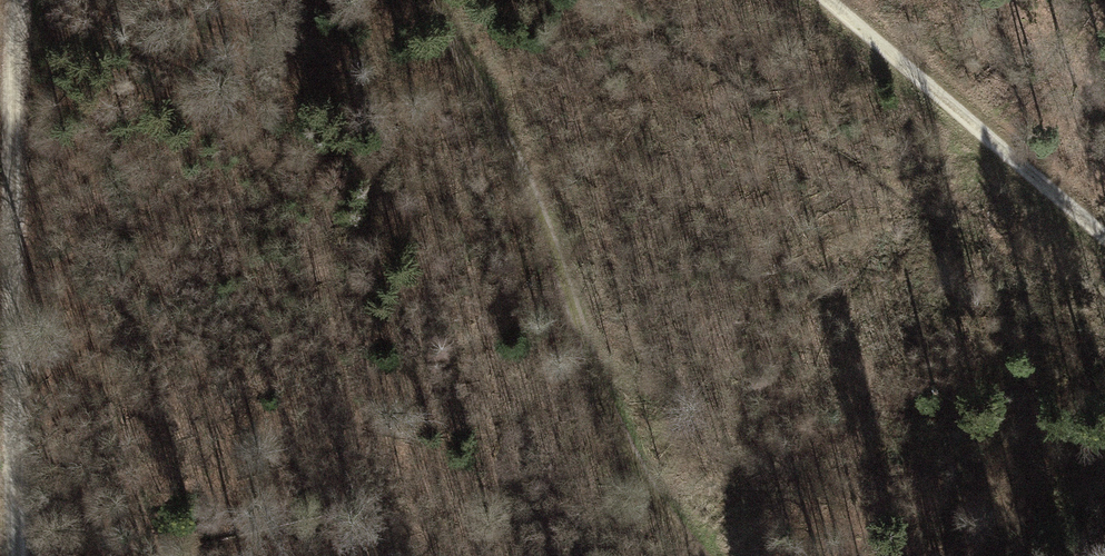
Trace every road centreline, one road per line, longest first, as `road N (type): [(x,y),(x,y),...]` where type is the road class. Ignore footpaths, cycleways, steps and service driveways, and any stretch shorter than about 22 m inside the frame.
road 1 (track): [(426,0),(520,171),(610,424),(700,555)]
road 2 (track): [(19,0),(12,358),(20,555)]
road 3 (track): [(1104,241),(824,0)]

